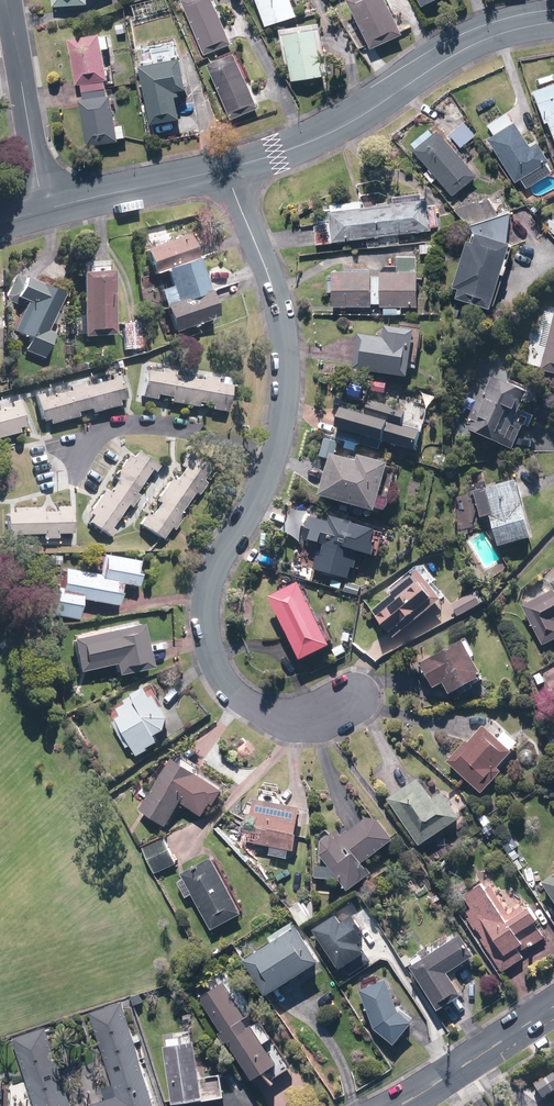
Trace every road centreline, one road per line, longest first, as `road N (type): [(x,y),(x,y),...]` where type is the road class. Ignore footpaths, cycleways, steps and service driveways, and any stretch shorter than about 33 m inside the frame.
road 1 (residential): [(230,167),(277,298),(287,375),(283,430),(268,478),(216,567),(204,609),(212,654),(228,685),(261,711),(315,719),(355,695)]
road 2 (residential): [(230,167),(329,132),(448,56),(505,32),(553,24)]
road 3 (residential): [(44,206),(9,0)]
road 4 (residential): [(44,206),(230,167)]
road 5 (tertiary): [(553,1005),(401,1105)]

